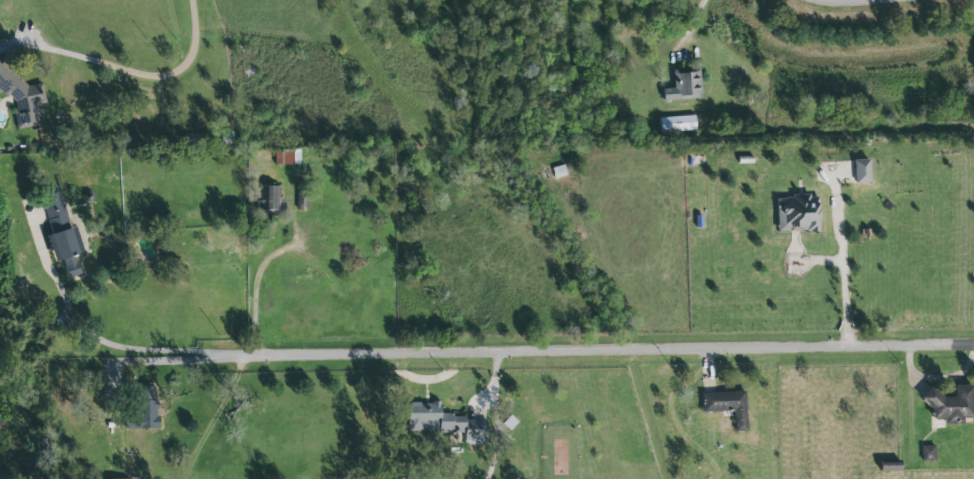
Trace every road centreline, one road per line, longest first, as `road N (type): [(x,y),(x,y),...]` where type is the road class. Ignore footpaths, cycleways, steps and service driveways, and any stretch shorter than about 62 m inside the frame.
road 1 (residential): [(100,363),(973,340)]

